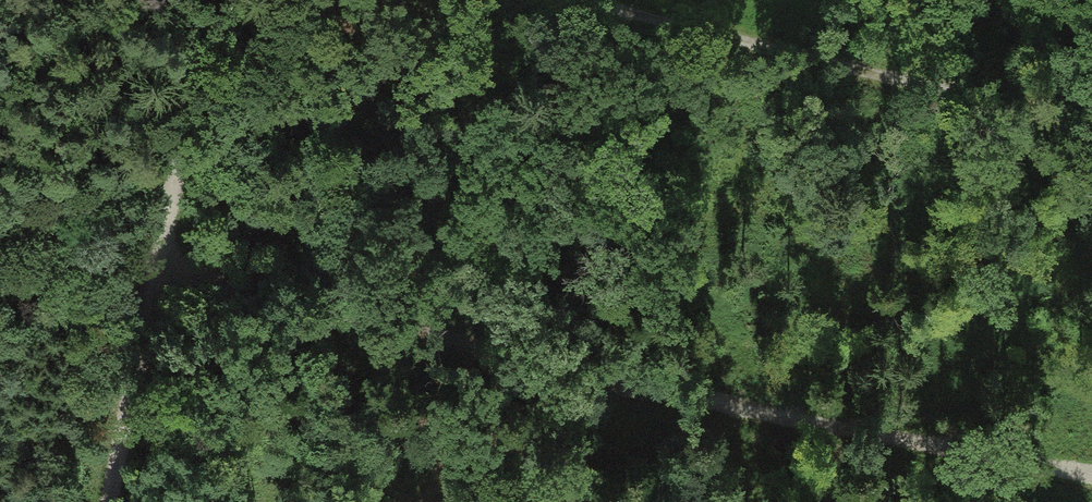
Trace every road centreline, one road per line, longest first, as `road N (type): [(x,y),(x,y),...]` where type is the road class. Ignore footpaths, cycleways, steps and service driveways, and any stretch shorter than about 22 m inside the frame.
road 1 (track): [(154,274),(562,372),(1091,477)]
road 2 (track): [(593,0),(1091,125)]
road 3 (track): [(203,0),(110,501)]

